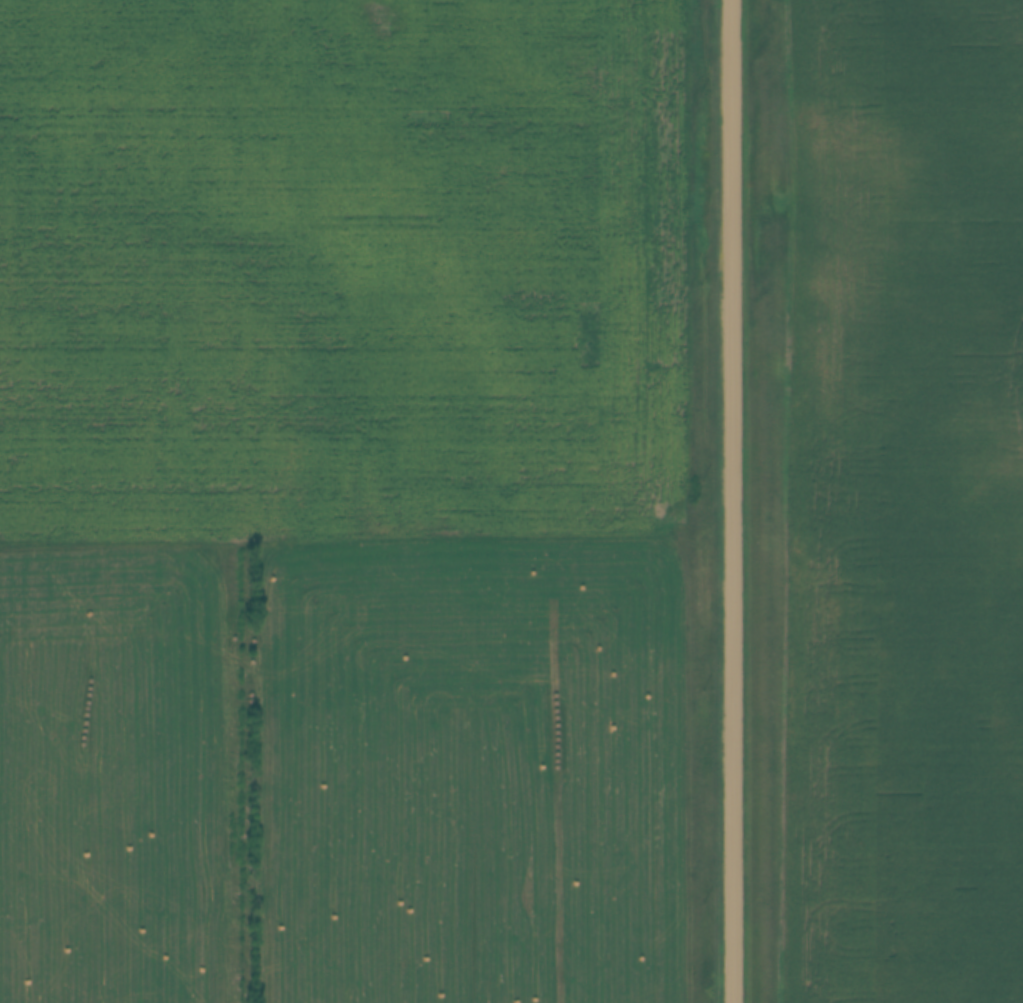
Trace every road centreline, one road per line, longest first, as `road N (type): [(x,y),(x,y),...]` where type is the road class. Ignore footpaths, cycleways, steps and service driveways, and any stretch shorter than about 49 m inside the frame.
road 1 (residential): [(731,1002),(729,0)]

